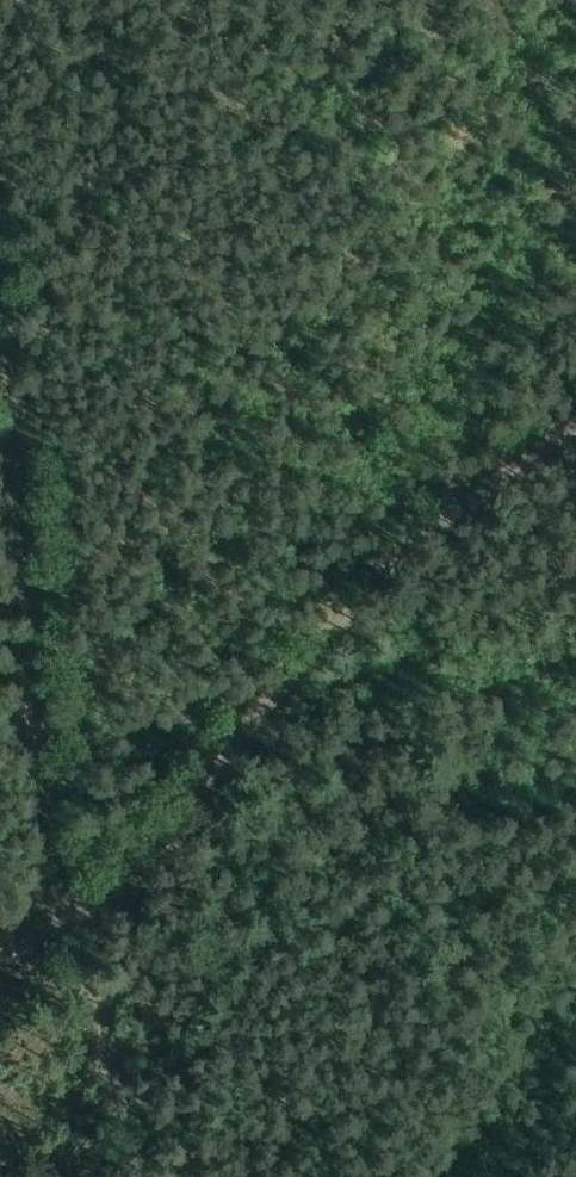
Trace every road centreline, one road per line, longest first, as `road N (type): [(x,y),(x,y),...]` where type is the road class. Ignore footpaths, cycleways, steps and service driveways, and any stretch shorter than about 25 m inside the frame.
road 1 (track): [(73,927),(127,876),(404,558),(575,433)]
road 2 (track): [(0,326),(73,927)]
road 3 (track): [(73,927),(135,1176)]

